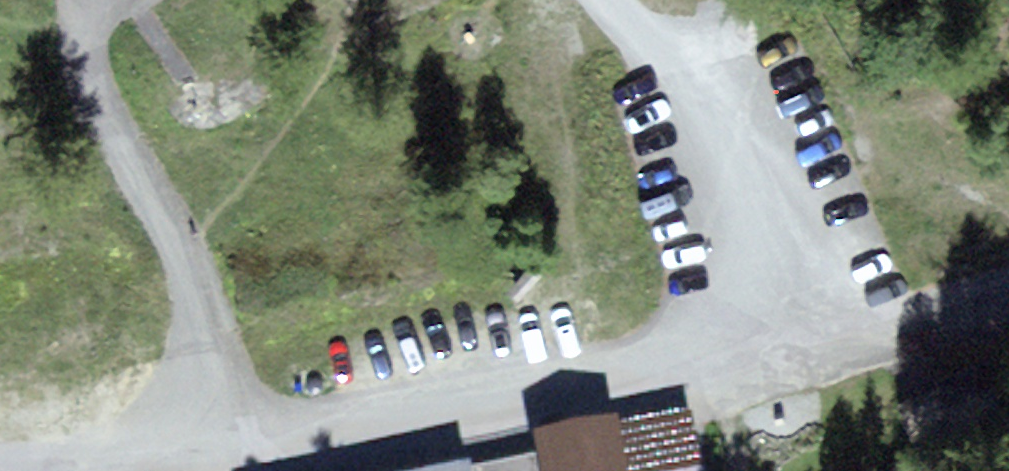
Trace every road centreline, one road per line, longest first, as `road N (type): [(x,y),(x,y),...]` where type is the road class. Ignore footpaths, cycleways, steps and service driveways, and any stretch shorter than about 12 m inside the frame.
road 1 (unclassified): [(231,449),(810,333)]
road 2 (residential): [(231,449),(179,247),(109,122),(89,68),(87,0)]
road 3 (unclassified): [(810,333),(690,83),(612,0)]
road 4 (unclassified): [(810,333),(1008,300)]
road 5 (unclassified): [(32,470),(231,449)]

